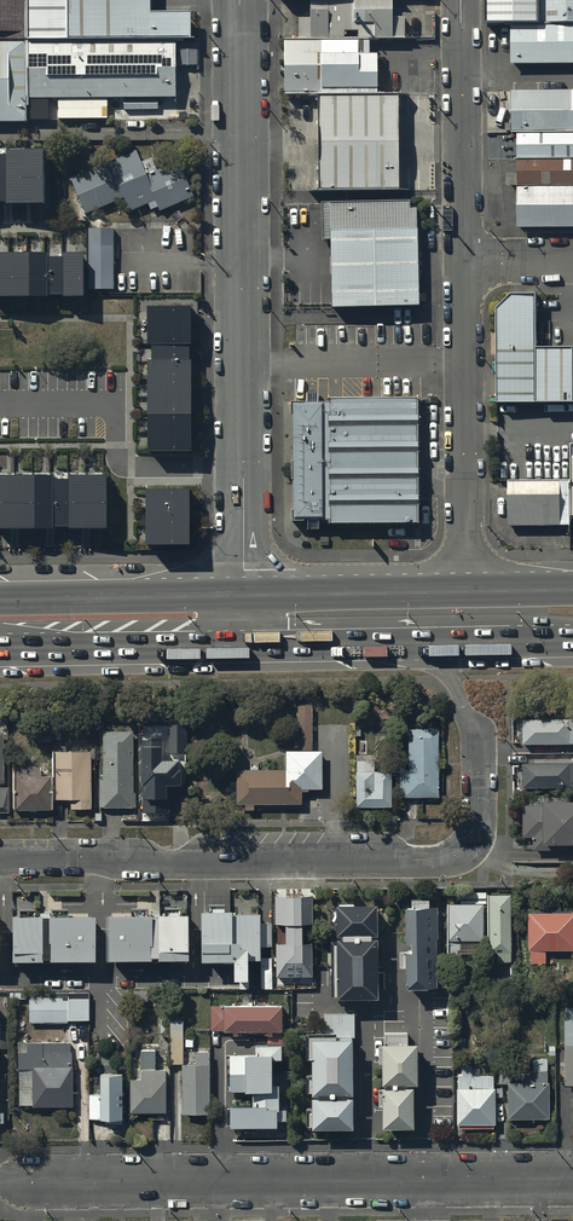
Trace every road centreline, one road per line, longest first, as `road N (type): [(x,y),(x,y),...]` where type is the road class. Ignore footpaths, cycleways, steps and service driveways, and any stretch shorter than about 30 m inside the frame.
road 1 (unclassified): [(0,858),(449,855),(473,827),(478,730),(423,642)]
road 2 (tertiary): [(240,0),(244,596)]
road 3 (unclassified): [(462,0),(465,594)]
road 4 (unclassified): [(572,1178),(0,1182)]
road 5 (trunk): [(245,645),(0,649)]
road 6 (trunk): [(0,600),(244,596)]
road 7 (trunk): [(244,596),(465,594)]
road 8 (trunk): [(423,642),(245,645)]
road 9 (trunk): [(572,640),(423,642)]

